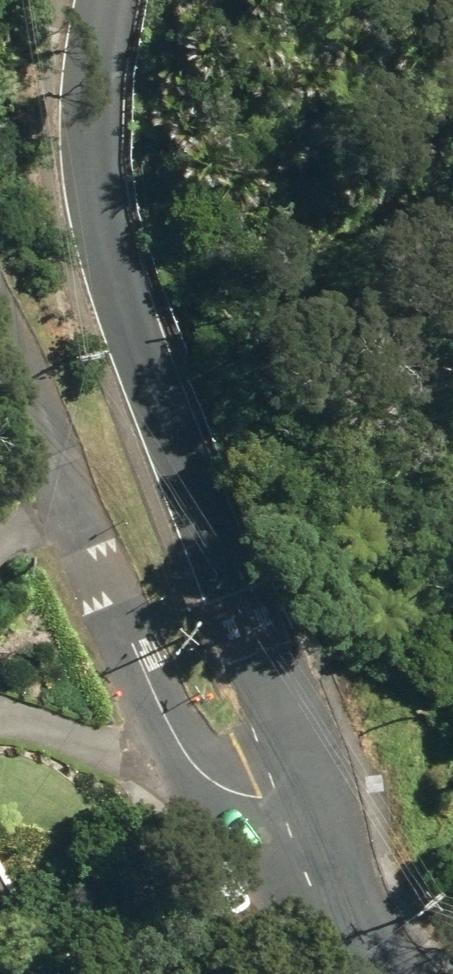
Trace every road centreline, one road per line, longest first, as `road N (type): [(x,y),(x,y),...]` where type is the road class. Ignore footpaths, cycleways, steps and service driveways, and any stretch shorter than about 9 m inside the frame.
road 1 (tertiary): [(283,812),(288,726),(255,619),(93,198),(96,114),(117,0)]
road 2 (tertiary): [(0,341),(90,566),(192,762),(239,798),(283,812)]
road 3 (tertiary): [(283,812),(348,923),(392,973)]

